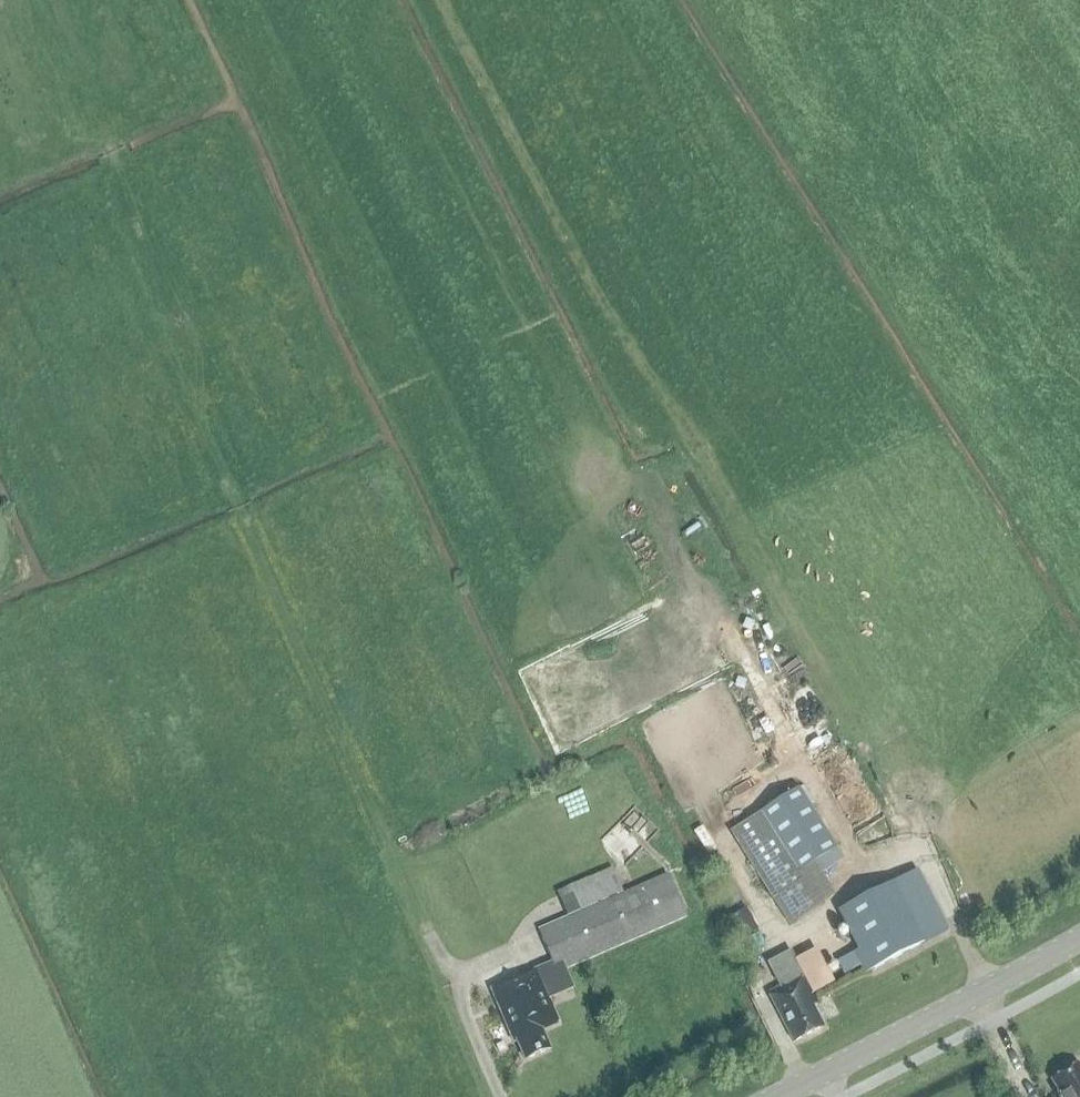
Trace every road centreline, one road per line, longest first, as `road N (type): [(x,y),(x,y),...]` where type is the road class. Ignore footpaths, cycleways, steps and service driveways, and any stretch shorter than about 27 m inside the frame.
road 1 (tertiary): [(781,1096),(1079,937)]

